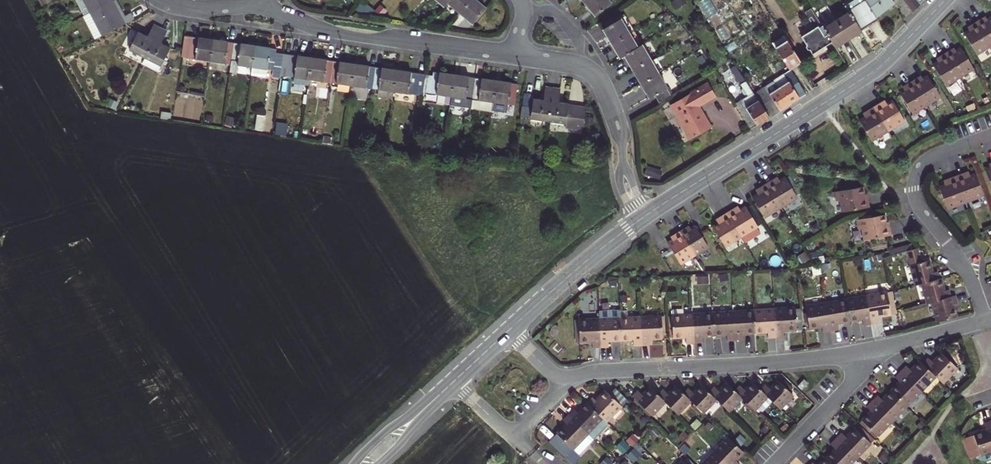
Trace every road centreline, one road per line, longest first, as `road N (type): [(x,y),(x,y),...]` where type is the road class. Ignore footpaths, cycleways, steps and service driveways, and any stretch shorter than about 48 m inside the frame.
road 1 (residential): [(876,349),(567,376),(550,371),(509,330)]
road 2 (tertiary): [(944,0),(874,71),(639,219)]
road 3 (residential): [(261,6),(349,37),(514,57)]
road 4 (residential): [(990,136),(931,159),(914,190),(960,260),(986,320)]
road 5 (residential): [(514,57),(579,67),(595,77),(616,126),(639,219)]
road 6 (tertiary): [(509,330),(364,463)]
road 7 (tertiary): [(639,219),(509,330)]
road 8 (residential): [(876,349),(774,463)]

